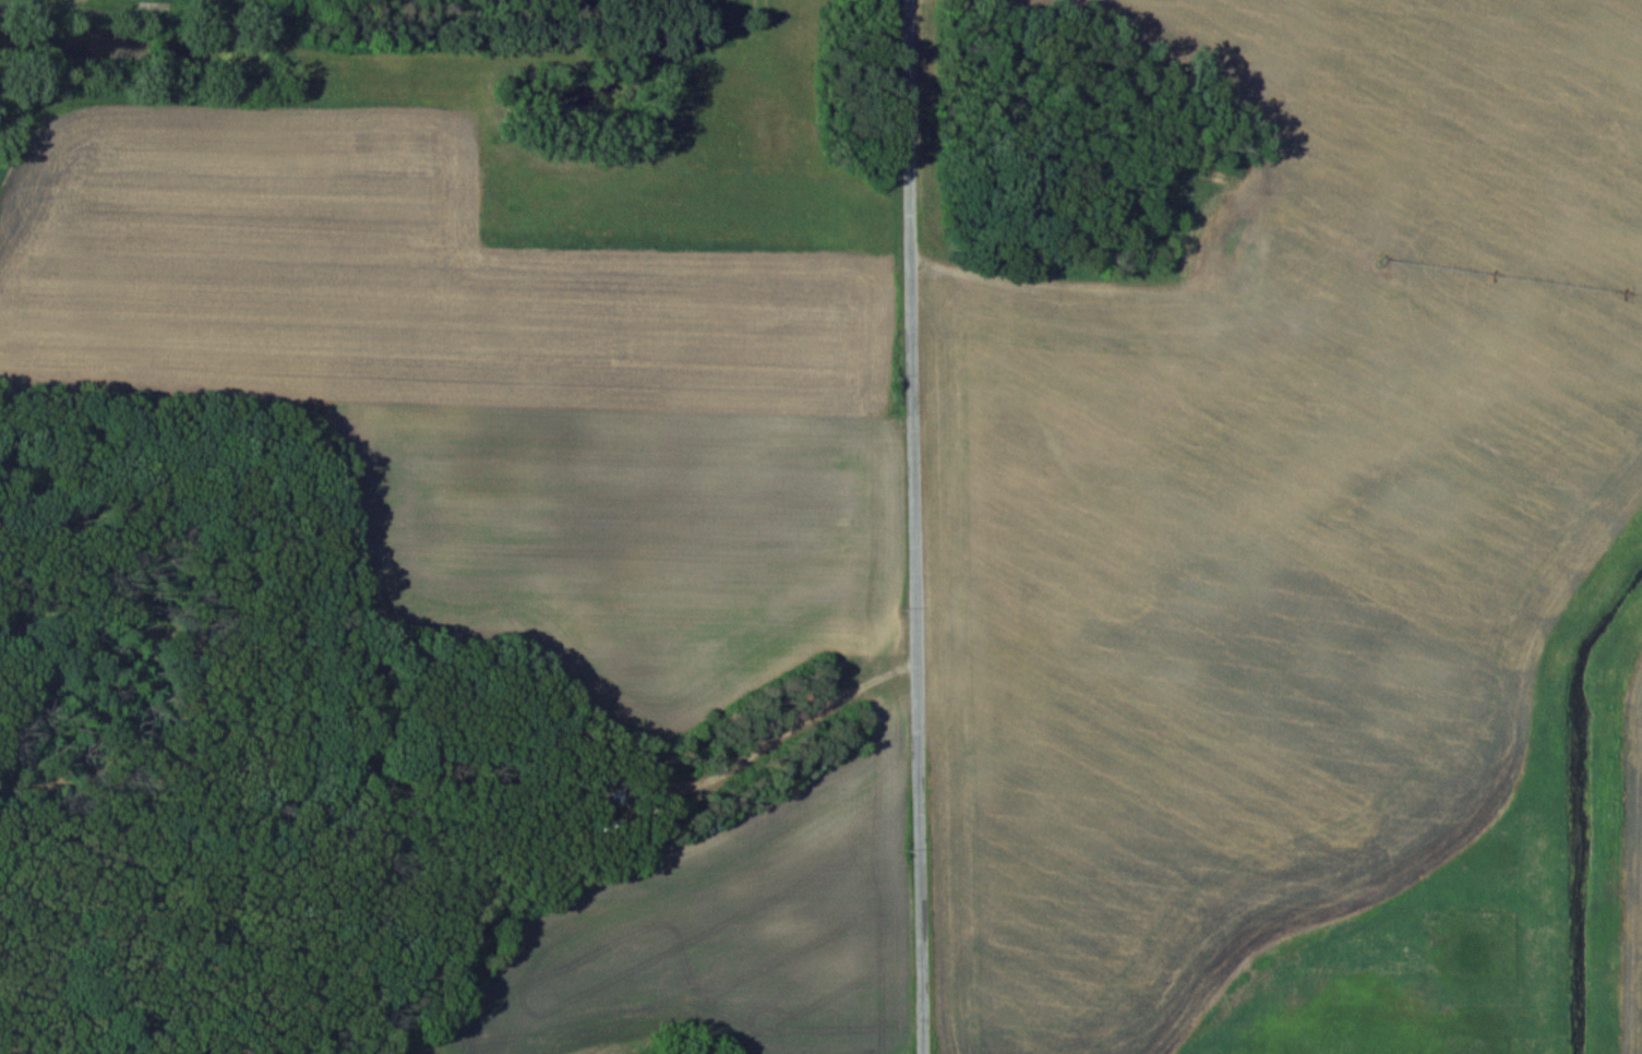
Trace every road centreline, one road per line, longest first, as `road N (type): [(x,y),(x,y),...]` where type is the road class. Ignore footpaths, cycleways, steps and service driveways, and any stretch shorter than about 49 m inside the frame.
road 1 (residential): [(924,1053),(917,0)]

